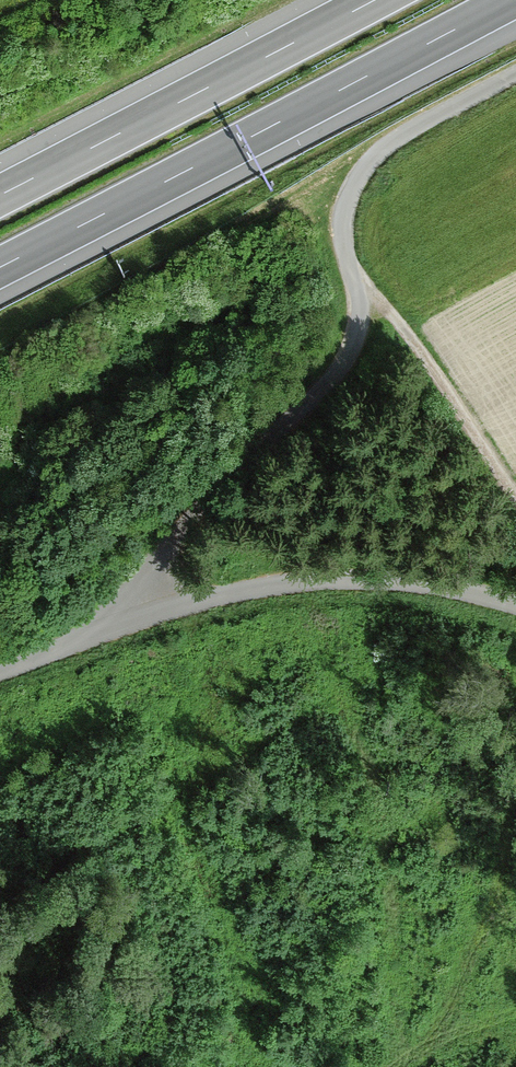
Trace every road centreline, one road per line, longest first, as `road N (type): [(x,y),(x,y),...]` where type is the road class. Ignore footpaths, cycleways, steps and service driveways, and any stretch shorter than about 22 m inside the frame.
road 1 (motorway): [(0,267),(510,0)]
road 2 (motorway): [(374,0),(0,195)]
road 3 (unclassified): [(145,618),(160,570),(189,523),(351,351),(360,302),(354,279)]
road 4 (unclassified): [(515,606),(358,579),(247,590),(145,618)]
road 5 (unclassified): [(354,279),(343,227),(361,172),(401,135),(515,74)]
road 6 (unclassified): [(515,499),(410,337),(354,279)]
road 7 (unclassified): [(145,618),(0,671)]

